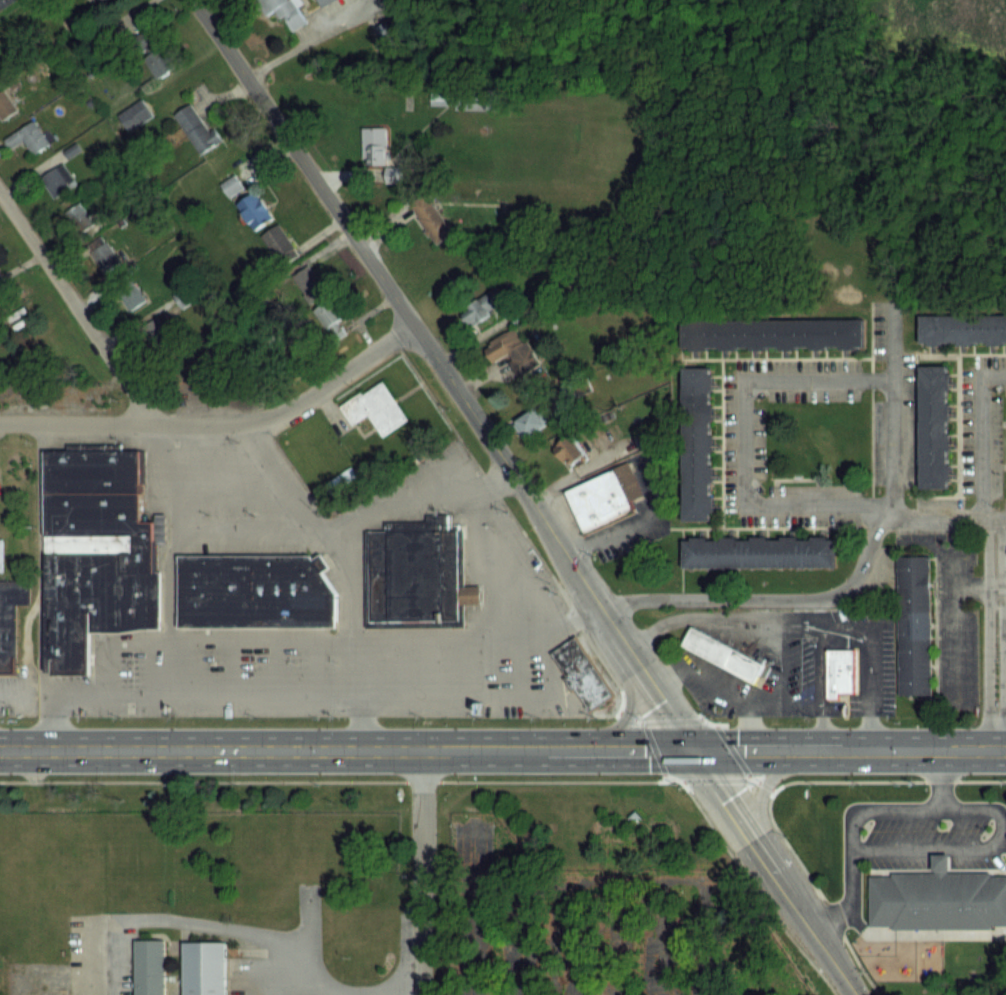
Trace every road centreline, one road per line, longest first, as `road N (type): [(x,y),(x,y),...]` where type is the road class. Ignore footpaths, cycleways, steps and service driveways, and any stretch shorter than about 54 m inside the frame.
road 1 (secondary): [(869,752),(0,753)]
road 2 (tertiary): [(853,994),(490,442)]
road 3 (tertiary): [(192,0),(490,442)]
road 4 (residential): [(154,424),(259,420),(411,325)]
road 5 (residential): [(154,424),(0,195)]
road 6 (residential): [(422,754),(424,994)]
road 7 (residential): [(154,424),(0,424)]

